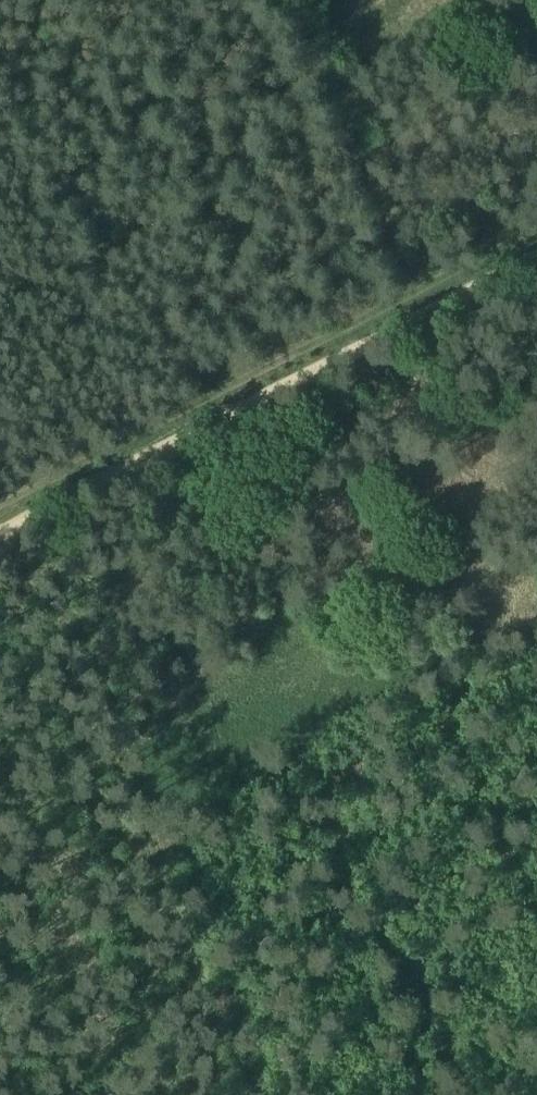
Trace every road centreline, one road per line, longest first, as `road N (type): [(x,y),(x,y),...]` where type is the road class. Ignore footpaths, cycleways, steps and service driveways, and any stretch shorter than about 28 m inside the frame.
road 1 (track): [(0,534),(536,260)]

